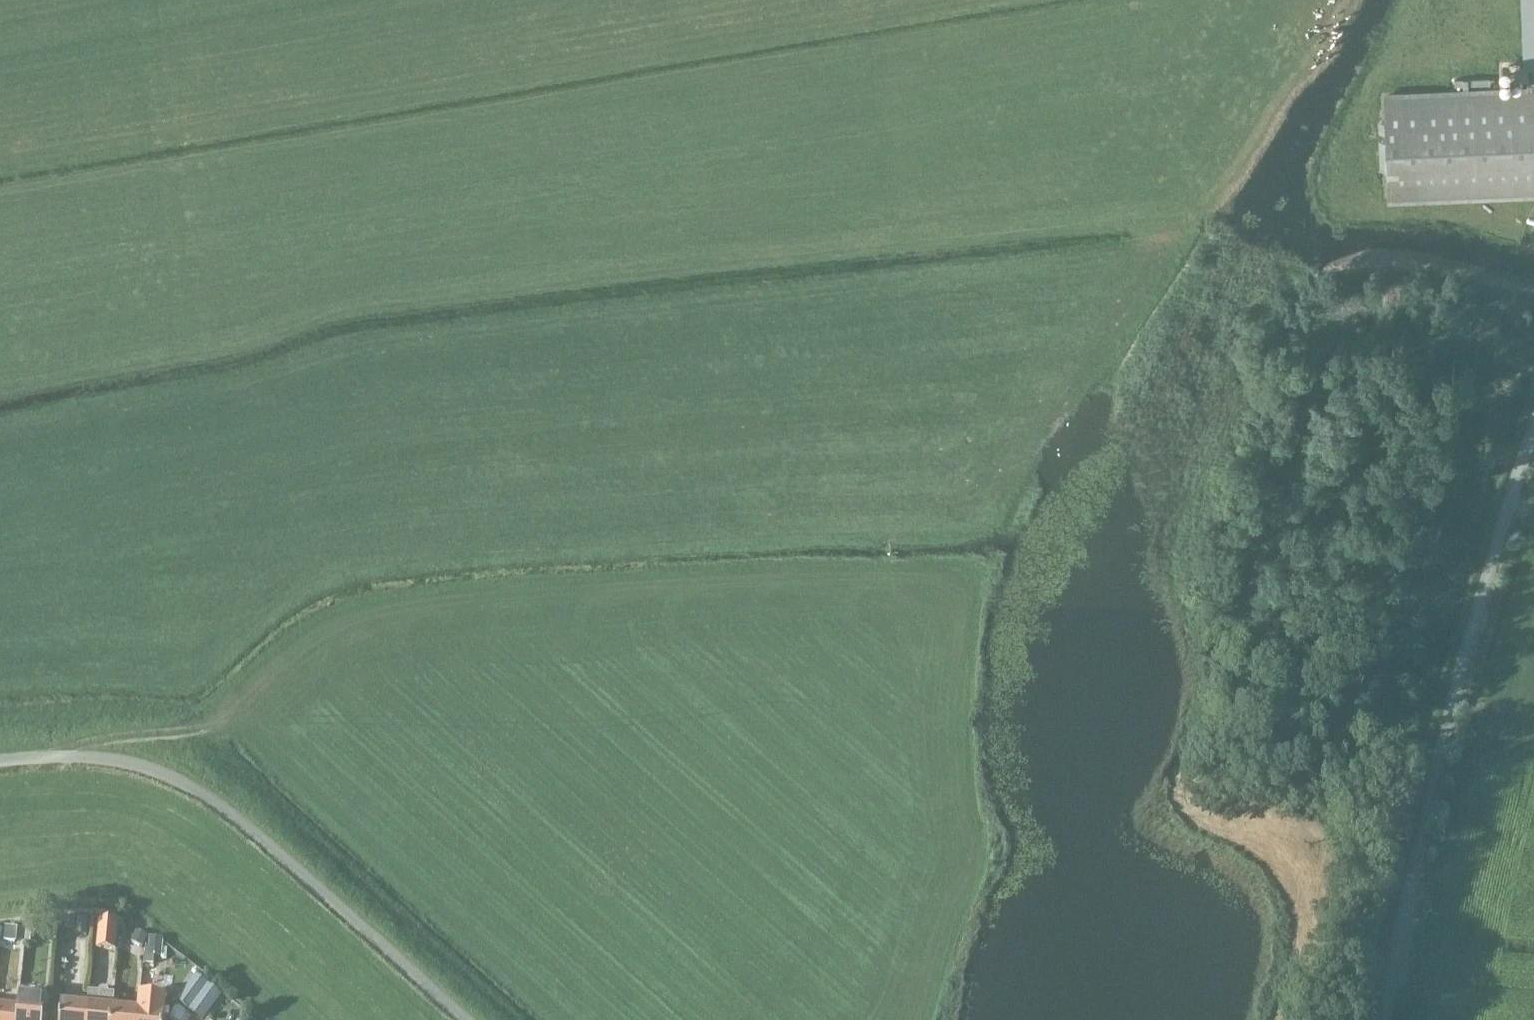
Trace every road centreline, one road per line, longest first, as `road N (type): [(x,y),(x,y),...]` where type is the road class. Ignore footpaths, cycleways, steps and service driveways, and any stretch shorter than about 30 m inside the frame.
road 1 (unclassified): [(1382,1019),(1449,712),(1533,423)]
road 2 (unclassified): [(464,1019),(241,823),(184,785),(98,759),(0,761)]

